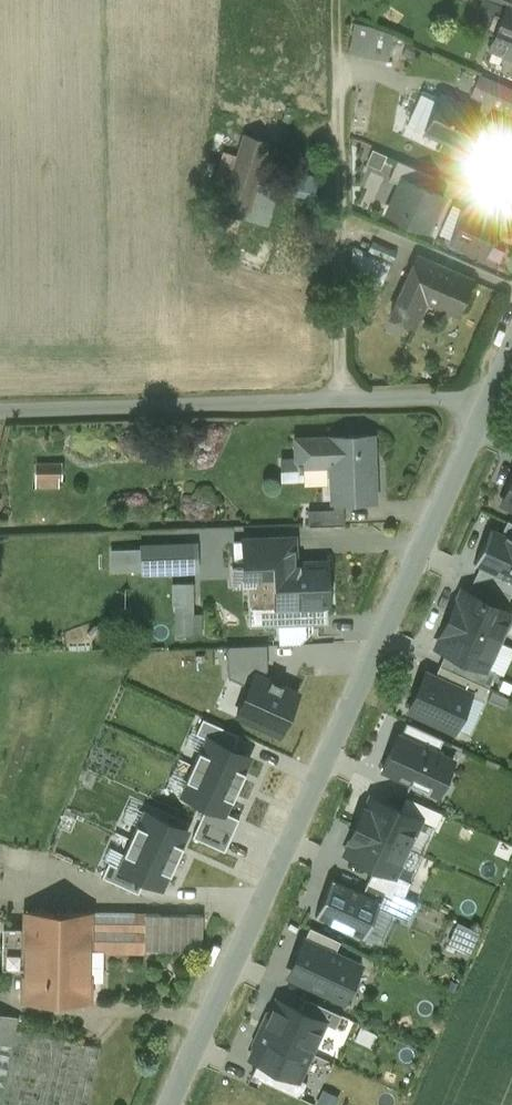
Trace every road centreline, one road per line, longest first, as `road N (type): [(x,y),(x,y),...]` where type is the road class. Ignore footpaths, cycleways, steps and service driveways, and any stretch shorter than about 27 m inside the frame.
road 1 (tertiary): [(170,1104),(491,390)]
road 2 (residential): [(491,390),(0,412)]

